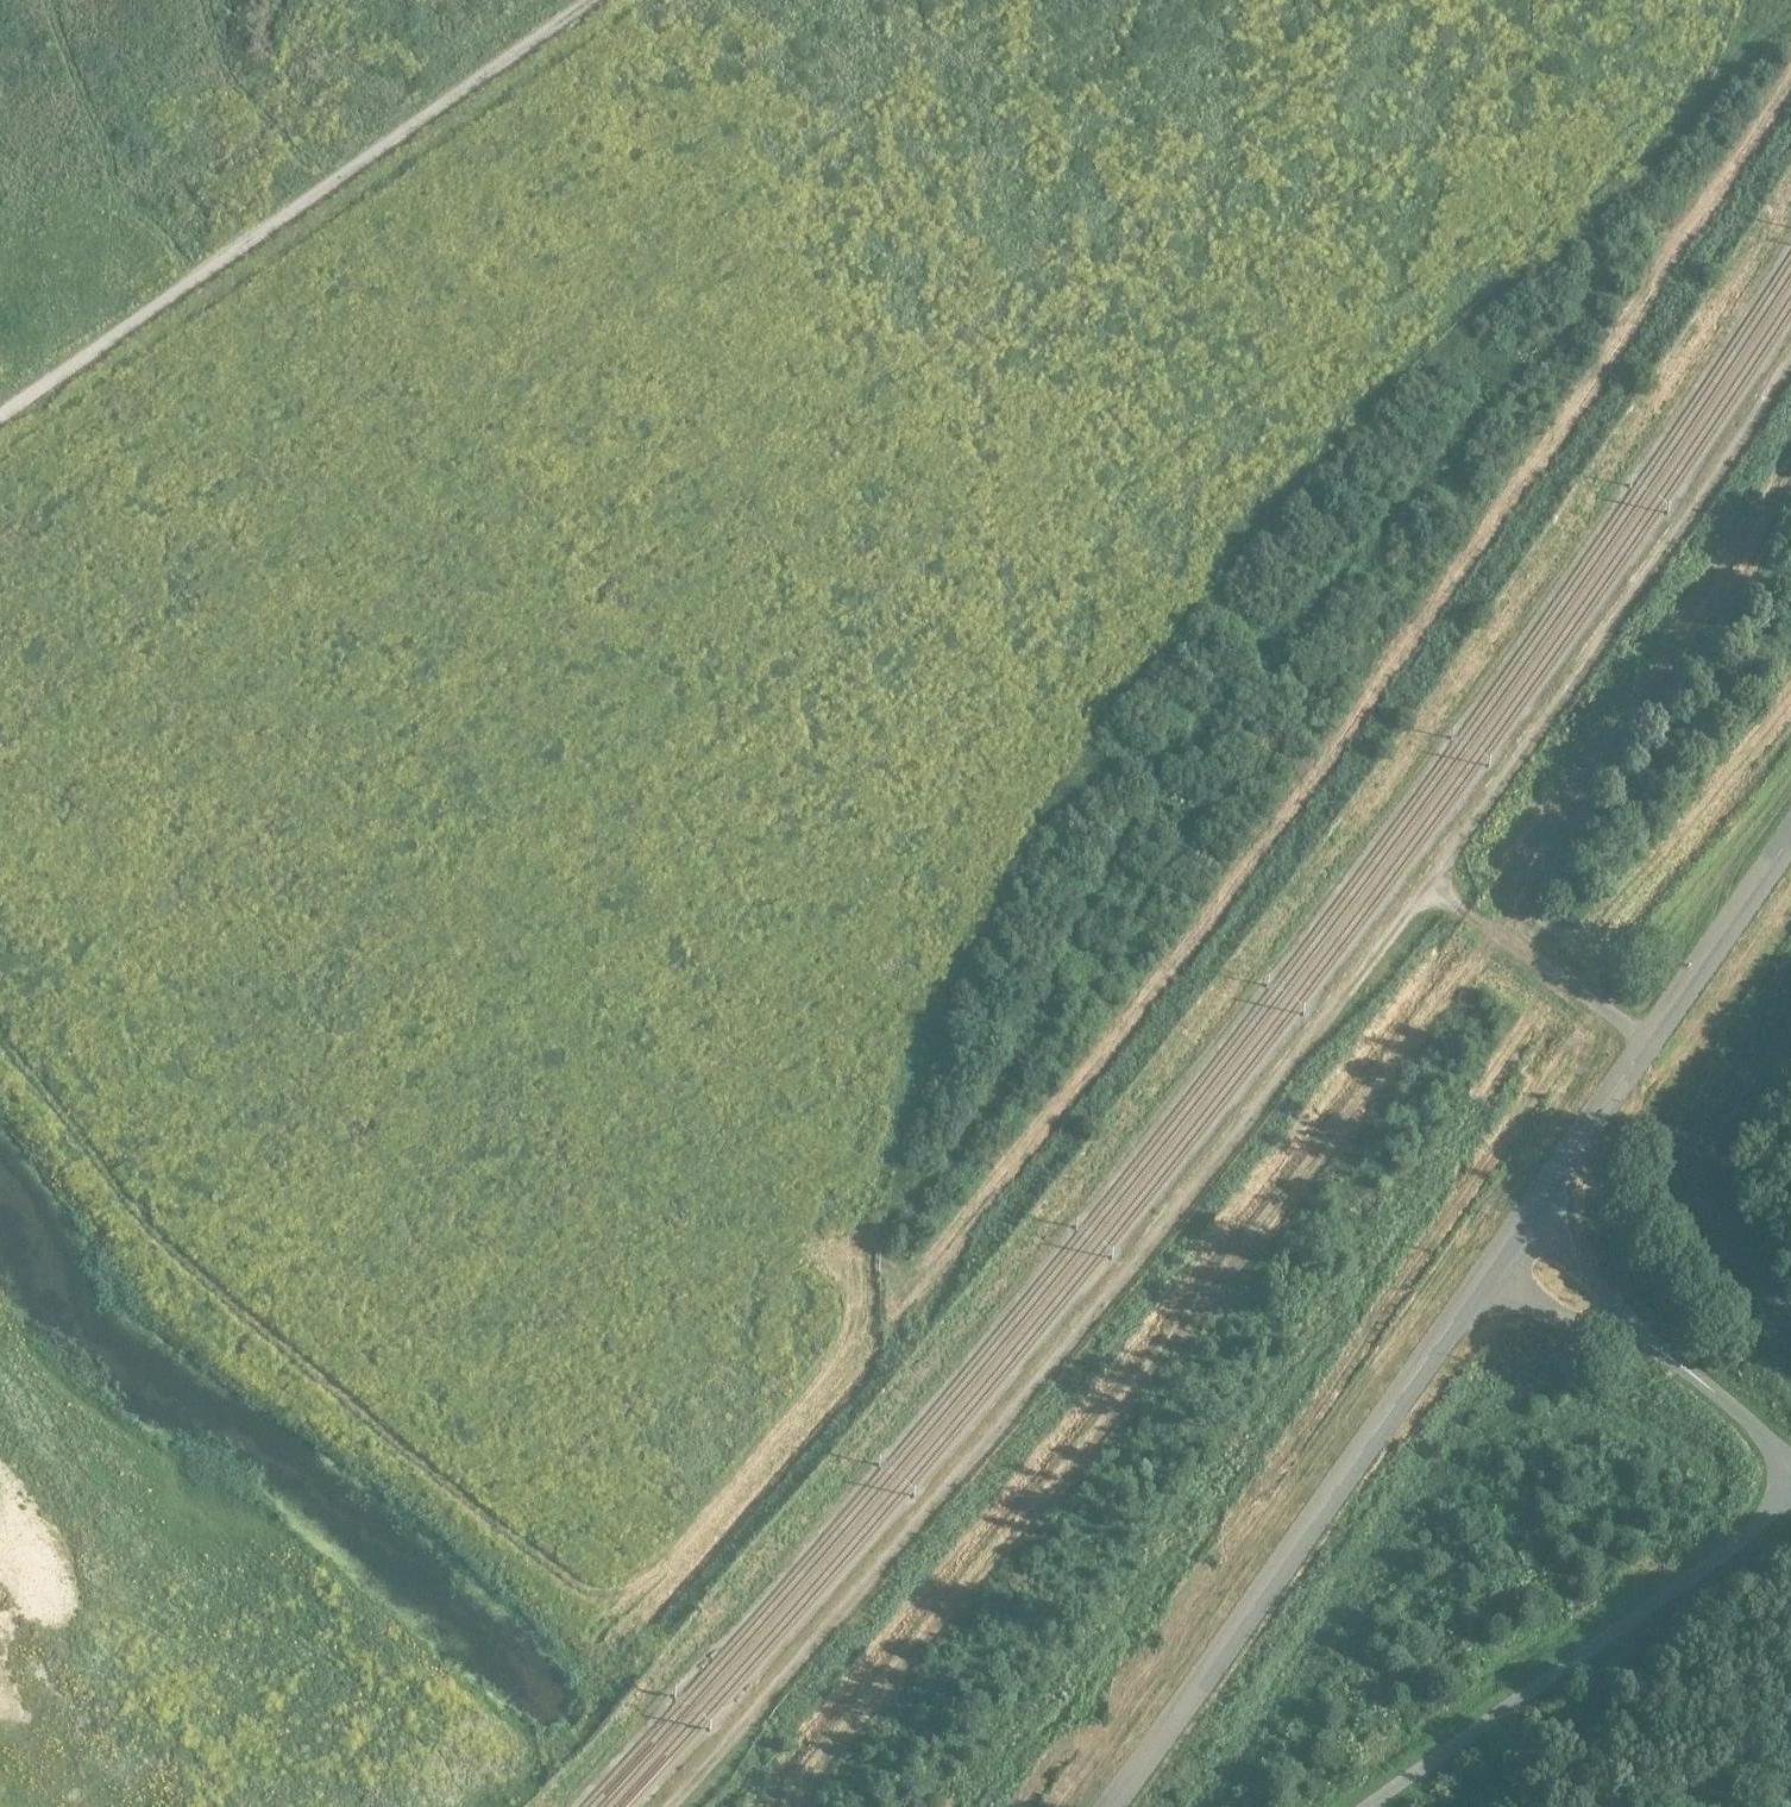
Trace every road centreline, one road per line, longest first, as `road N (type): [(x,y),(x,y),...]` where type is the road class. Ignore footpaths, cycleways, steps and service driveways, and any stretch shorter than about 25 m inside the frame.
road 1 (track): [(672,1806),(918,1529),(1216,1168),(1624,619),(1790,373)]
road 2 (tertiary): [(1109,1806),(1790,832)]
road 3 (track): [(597,0),(0,416)]
road 4 (track): [(1649,1037),(1426,889)]

